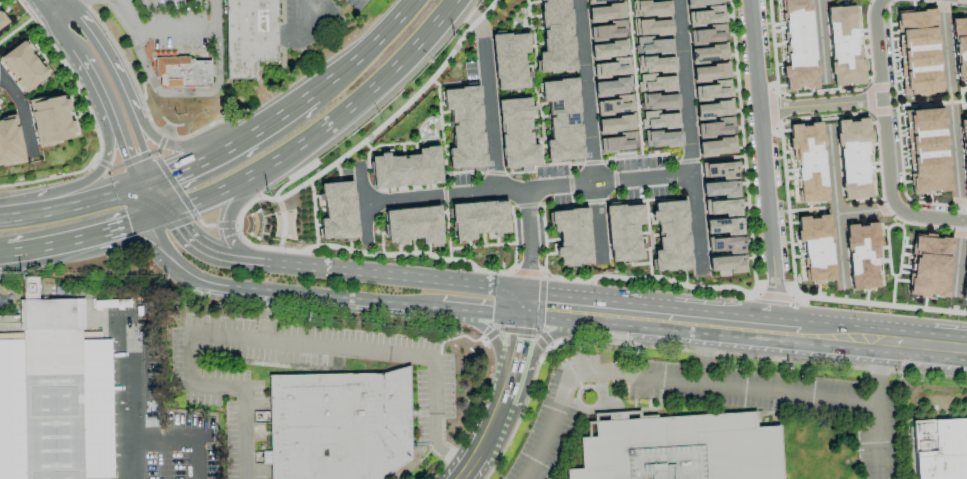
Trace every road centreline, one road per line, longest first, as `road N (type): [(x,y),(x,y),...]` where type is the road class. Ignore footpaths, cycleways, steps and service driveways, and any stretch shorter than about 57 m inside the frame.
road 1 (residential): [(363,204),(694,176)]
road 2 (residential): [(748,0),(775,329)]
road 3 (residential): [(676,0),(702,274)]
road 4 (primary): [(523,308),(496,288),(259,264)]
road 5 (trunk): [(312,96),(195,147),(176,147),(148,134),(107,52)]
road 6 (residential): [(577,0),(601,263)]
road 7 (trunk): [(260,169),(355,102),(455,0)]
road 8 (primary): [(221,283),(441,308)]
road 9 (residential): [(897,209),(877,1)]
road 10 (trunk): [(75,239),(126,239),(193,278),(221,283)]
road 11 (primary): [(775,329),(621,313)]
road 12 (residential): [(484,41),(497,193)]
road 13 (primary): [(504,396),(550,340),(621,313)]
road 14 (trunk): [(141,185),(0,216)]
road 15 (secondary): [(156,181),(107,52)]
road 16 (trunk): [(312,96),(195,166)]
road 17 (residential): [(757,108),(882,100)]
road 18 (trunk): [(259,264),(238,252),(227,225),(260,169)]

